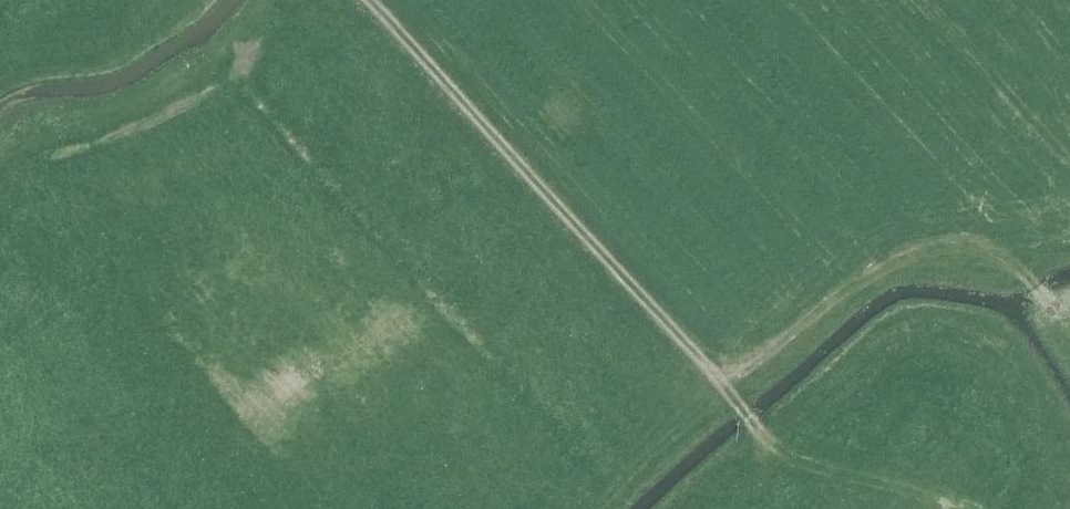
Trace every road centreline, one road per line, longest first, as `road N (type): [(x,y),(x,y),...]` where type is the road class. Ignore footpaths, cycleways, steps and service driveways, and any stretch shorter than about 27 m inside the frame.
road 1 (track): [(368,0),(718,373),(778,349),(856,280),(919,248),(998,248),(1025,267),(1054,317)]

